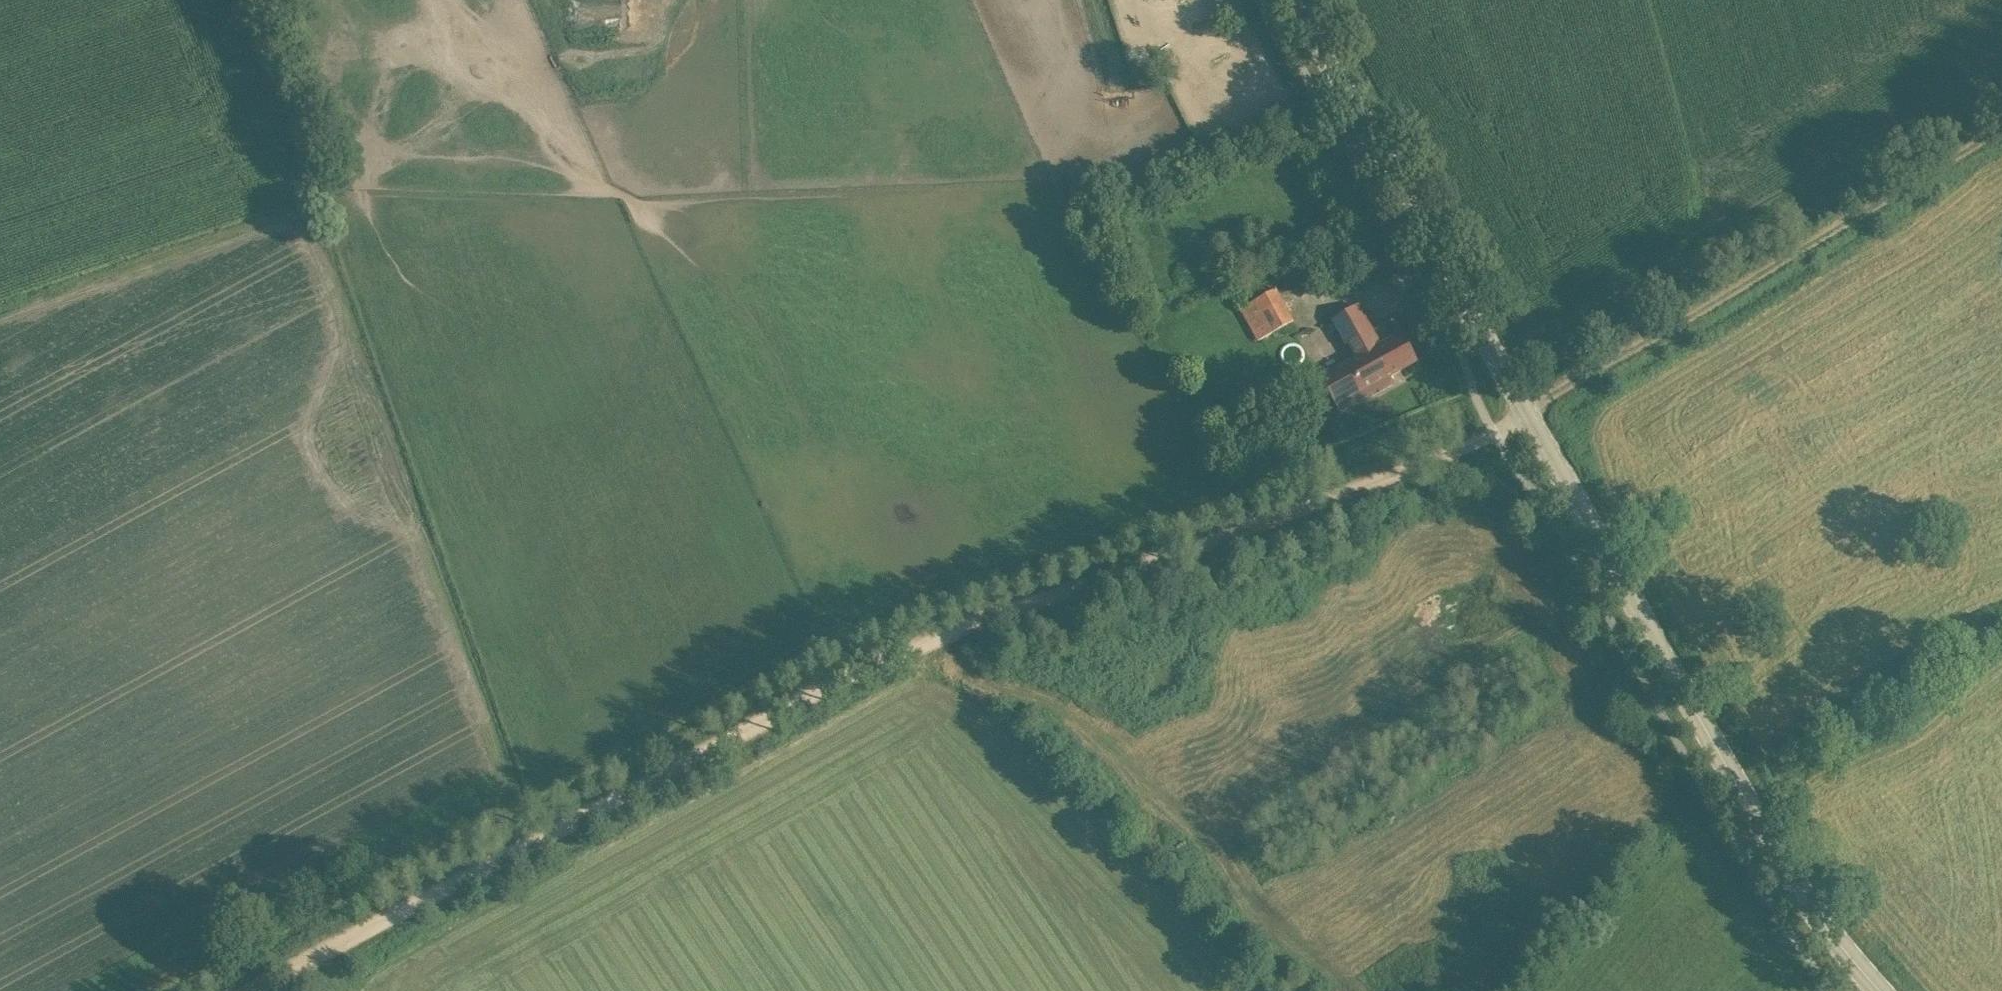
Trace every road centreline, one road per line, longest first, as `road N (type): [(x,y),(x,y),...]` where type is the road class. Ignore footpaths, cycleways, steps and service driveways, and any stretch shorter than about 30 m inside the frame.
road 1 (track): [(238,990),(849,668),(1495,433)]
road 2 (tertiary): [(1882,990),(1779,859),(1293,0)]
road 3 (track): [(2001,122),(1525,412)]

